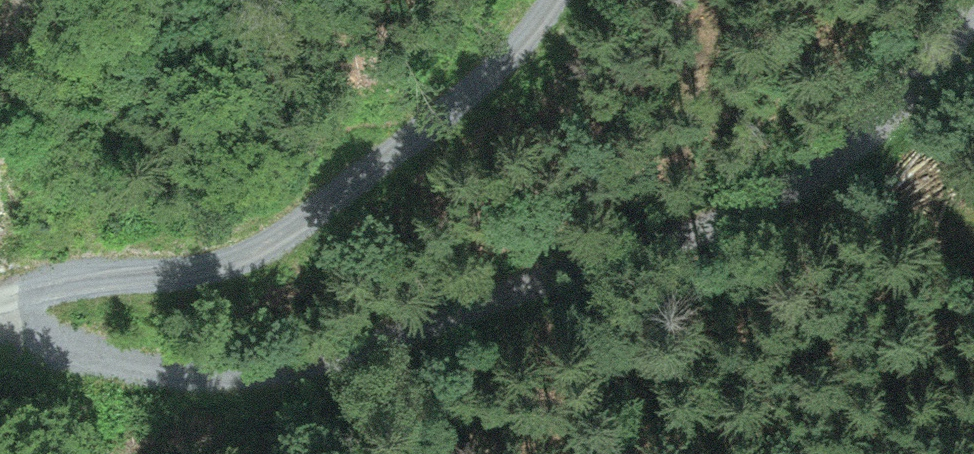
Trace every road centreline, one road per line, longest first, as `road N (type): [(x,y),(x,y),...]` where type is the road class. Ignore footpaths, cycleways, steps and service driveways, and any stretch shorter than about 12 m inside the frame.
road 1 (track): [(22,294),(40,341),(137,375),(352,349),(710,220),(865,152),(923,96),(973,27)]
road 2 (track): [(0,301),(121,274),(237,264),(284,240),(509,60),(550,0)]

